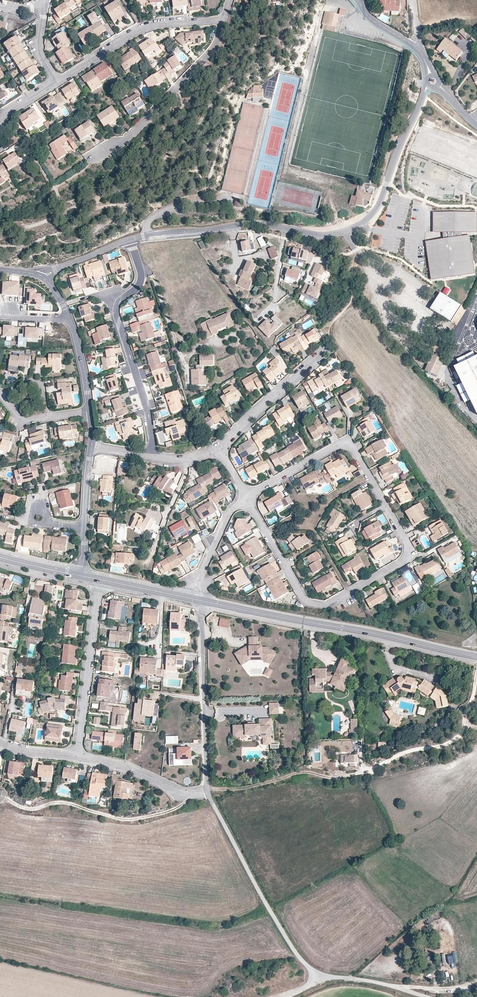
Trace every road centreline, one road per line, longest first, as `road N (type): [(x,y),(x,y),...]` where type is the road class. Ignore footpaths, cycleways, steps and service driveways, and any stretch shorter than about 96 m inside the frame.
road 1 (residential): [(130,240),(253,225),(333,235),(357,226),(376,208),(432,82)]
road 2 (residential): [(247,499),(306,603),(327,606),(407,556),(405,541),(347,446)]
road 3 (track): [(207,793),(309,772),(360,774),(451,742),(462,733),(476,672)]
road 4 (unclassified): [(207,793),(306,965),(325,977),(425,996)]
road 5 (tertiary): [(476,658),(201,602)]
road 6 (residential): [(152,457),(148,411),(116,313),(140,283),(130,240)]
road 7 (track): [(3,797),(29,810),(67,802),(137,819),(178,808),(189,793)]
road 8 (residential): [(207,793),(201,602)]
road 9 (residential): [(223,22),(214,51),(182,86),(127,140),(96,157)]
road 10 (residential): [(223,22),(152,27),(59,83)]
road 11 (residential): [(77,756),(98,580)]
road 12 (residential): [(220,450),(327,350)]
road 13 (residential): [(77,756),(207,793)]

